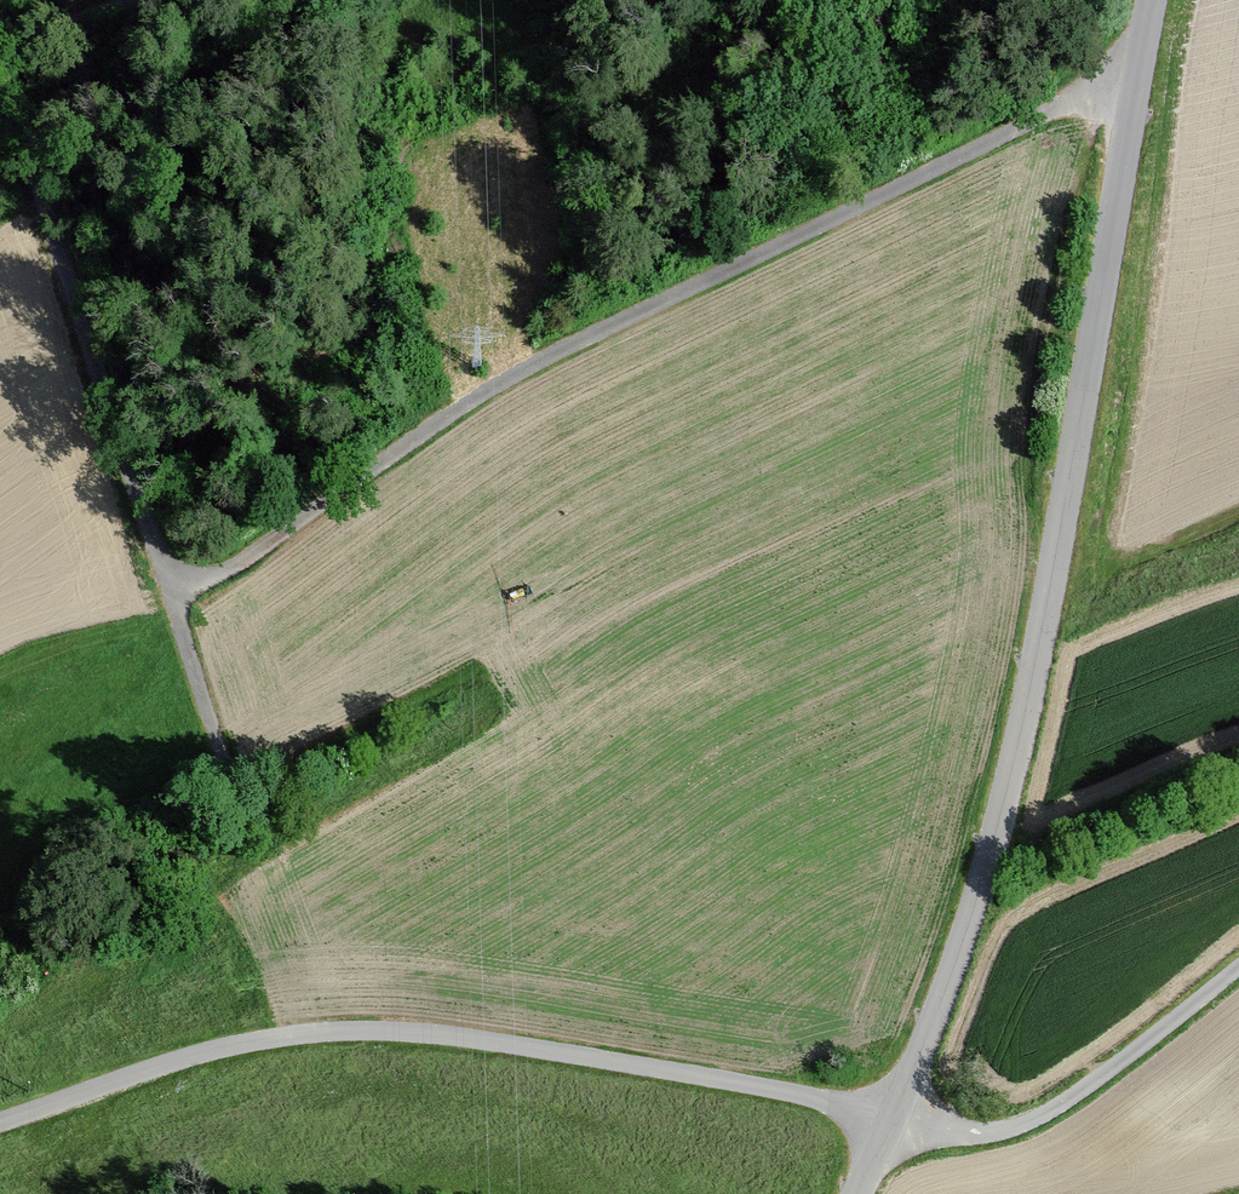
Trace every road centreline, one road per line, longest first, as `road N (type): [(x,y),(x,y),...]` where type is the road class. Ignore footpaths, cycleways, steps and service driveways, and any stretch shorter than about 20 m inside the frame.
road 1 (unclassified): [(894,1118),(978,896),(1024,718),(1153,0)]
road 2 (track): [(171,595),(250,557),(474,399),(558,352),(1055,110),(1138,88)]
road 3 (unclassified): [(894,1118),(715,1078),(374,1030),(242,1044),(0,1118)]
road 4 (track): [(0,92),(29,158),(230,777)]
road 5 (track): [(1238,967),(1036,1119),(979,1134),(894,1118)]
road 6 (track): [(0,68),(69,26),(142,0)]

